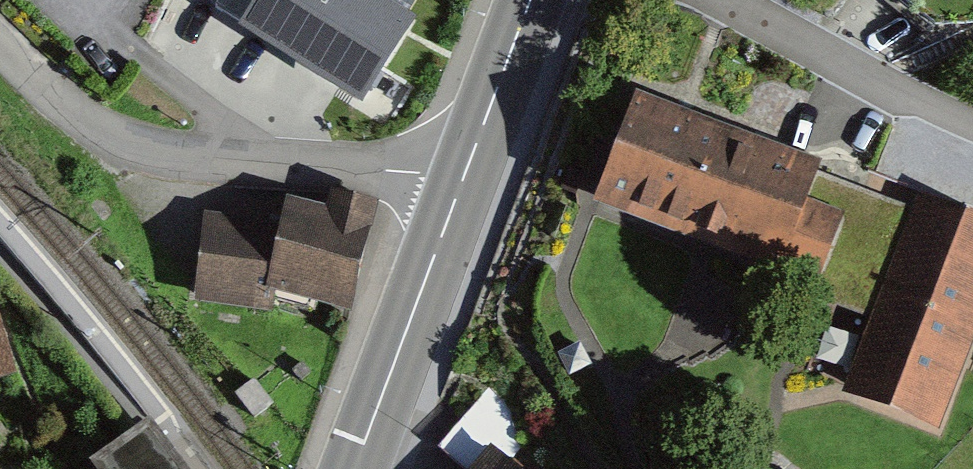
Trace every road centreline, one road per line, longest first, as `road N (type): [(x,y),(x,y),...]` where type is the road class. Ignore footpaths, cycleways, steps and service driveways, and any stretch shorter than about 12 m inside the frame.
road 1 (residential): [(460,186),(413,172),(232,165),(150,150),(66,106),(0,44)]
road 2 (secondary): [(460,186),(354,468)]
road 3 (residential): [(727,0),(972,125)]
road 4 (secondary): [(531,0),(460,186)]

